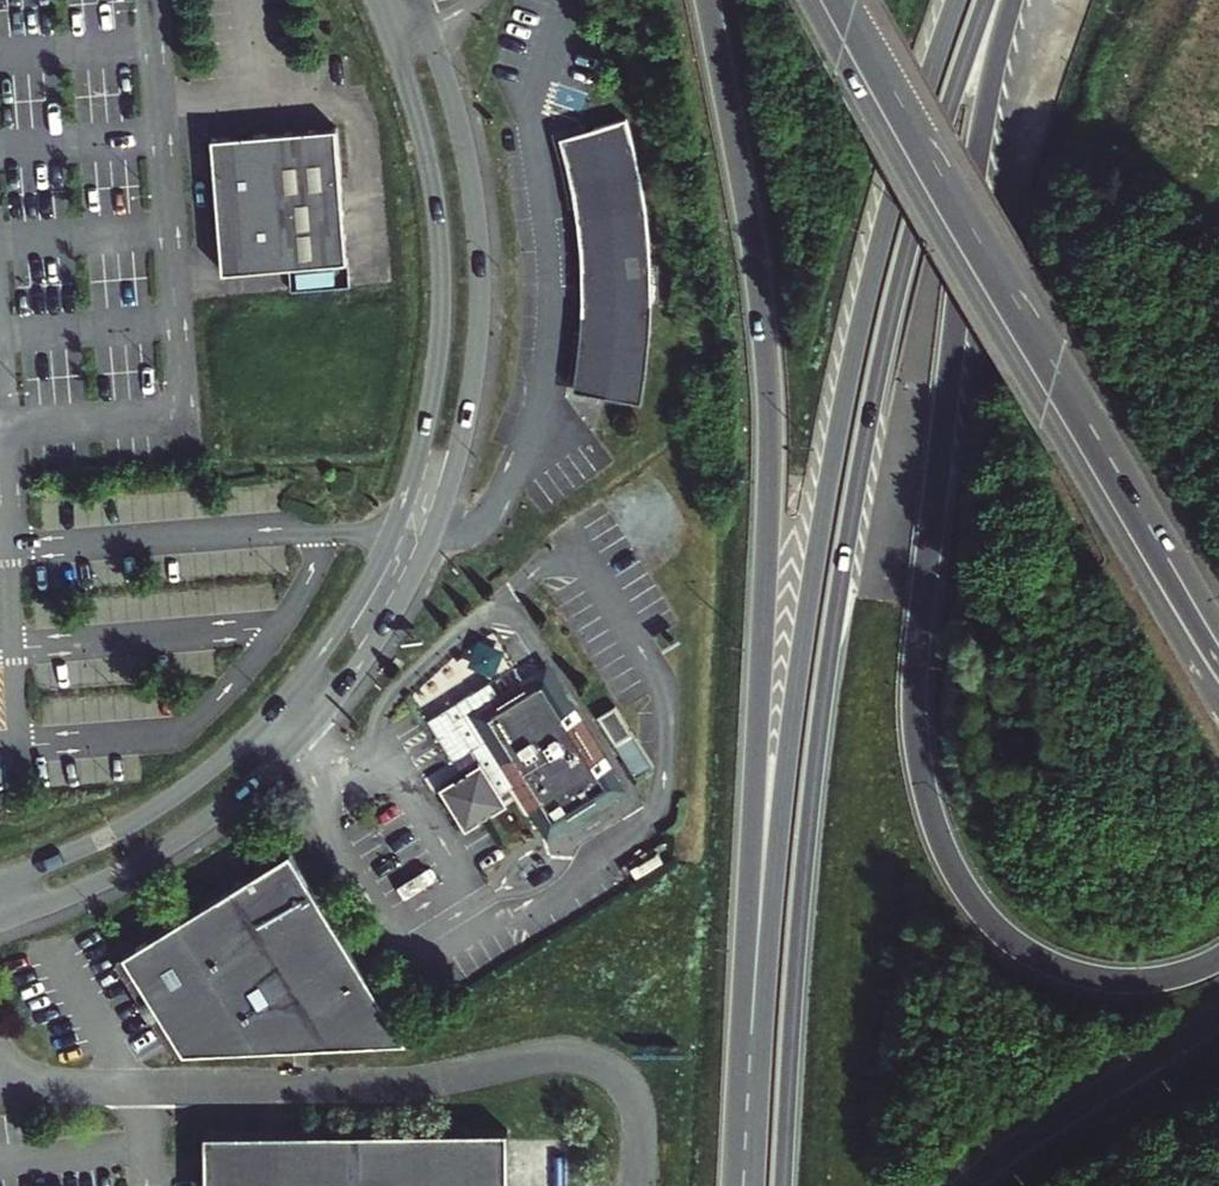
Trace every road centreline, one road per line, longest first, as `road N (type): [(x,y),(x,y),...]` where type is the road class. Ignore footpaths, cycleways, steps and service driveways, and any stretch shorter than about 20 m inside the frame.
road 1 (trunk): [(959,0),(889,219),(837,437),(785,801),(757,1185)]
road 2 (trunk): [(783,1185),(807,858),(847,549),(897,304),(986,0)]
road 3 (trunk): [(1218,961),(1177,980),(1111,982),(1017,946),(992,922),(949,855),(924,780),(919,642),(988,99),(1010,0)]
road 4 (trunk): [(707,0),(755,259),(770,416),(744,930),(745,1185)]
road 5 (residential): [(0,923),(135,868),(246,789),(330,705),(411,581),(462,439),(480,322),(466,153),(417,0)]
road 6 (residential): [(378,0),(419,110),(443,256),(434,401),(386,544),(316,665),(246,739),(140,820),(0,880)]
road 7 (tertiary): [(808,0),(1218,698)]
road 8 (tertiary): [(1218,633),(838,0)]
road 9 (trunk): [(969,1185),(1218,1020)]

